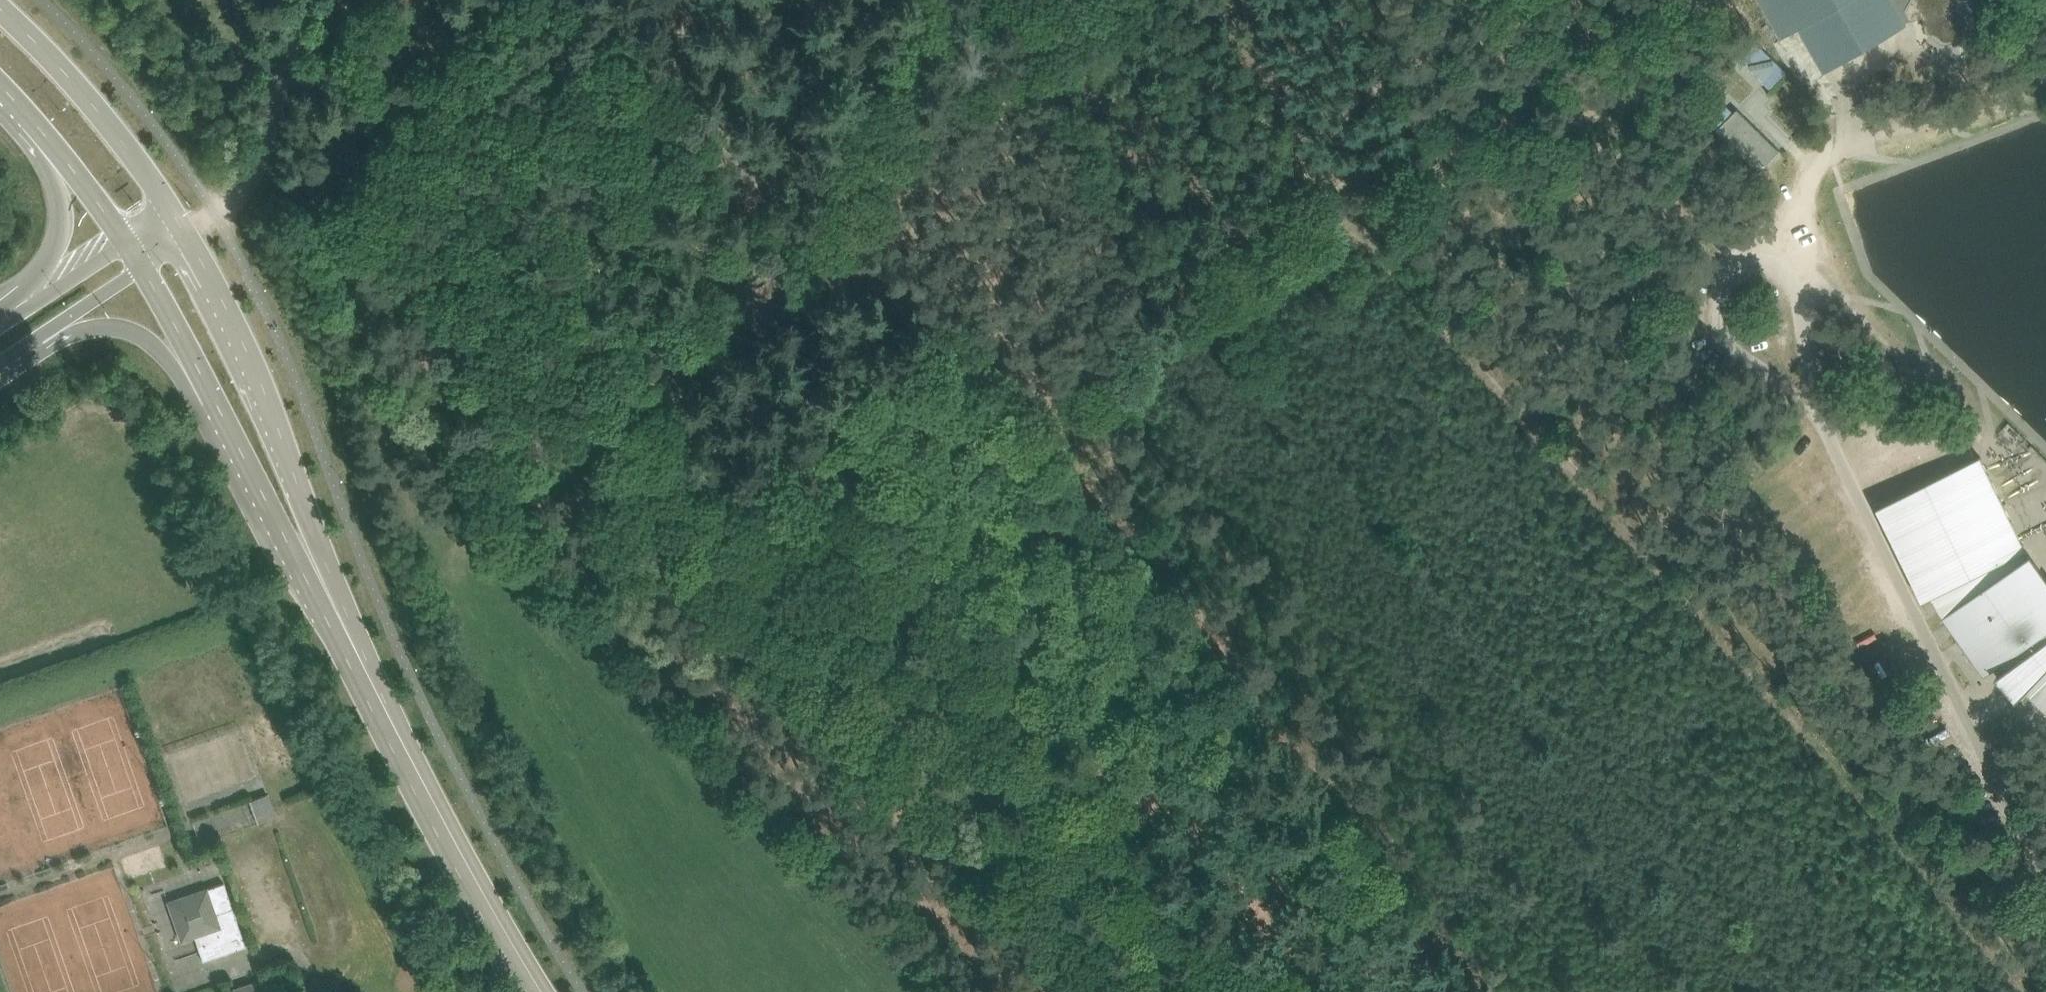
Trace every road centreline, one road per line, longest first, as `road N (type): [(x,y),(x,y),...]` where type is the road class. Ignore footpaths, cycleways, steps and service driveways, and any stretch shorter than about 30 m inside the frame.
road 1 (unclassified): [(539,991),(486,907),(312,566)]
road 2 (unclassified): [(312,566),(294,480),(263,394),(184,231)]
road 3 (tertiary): [(184,231),(66,71),(0,11)]
road 4 (track): [(184,231),(217,217),(271,165),(293,116),(318,0)]
road 5 (trunk): [(19,352),(120,332),(151,346),(216,409)]
road 6 (trunk): [(32,121),(62,215),(39,274),(0,317)]
road 7 (unclassified): [(216,409),(260,492),(312,566)]
road 8 (unclassified): [(142,271),(216,409)]
road 9 (tertiary): [(32,121),(123,239)]
road 10 (trunk): [(123,239),(0,320)]
road 11 (trunk): [(19,352),(142,271)]

